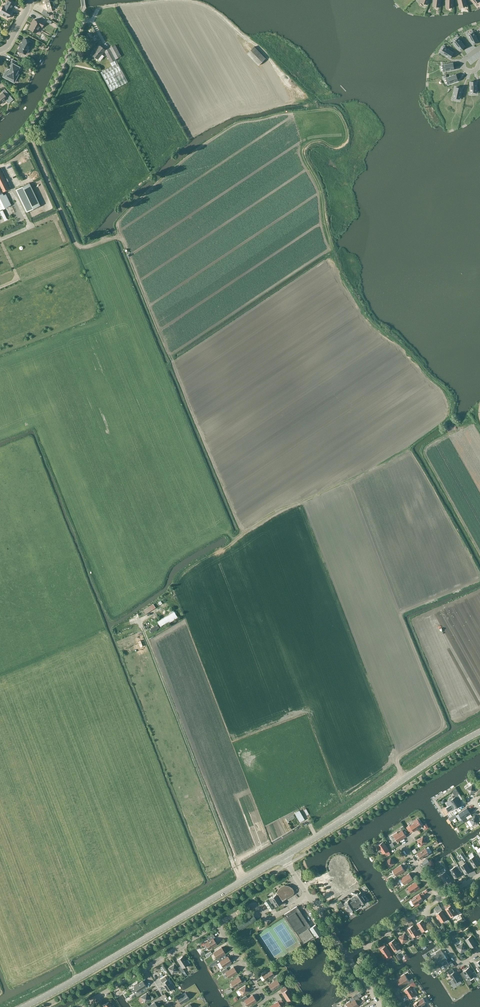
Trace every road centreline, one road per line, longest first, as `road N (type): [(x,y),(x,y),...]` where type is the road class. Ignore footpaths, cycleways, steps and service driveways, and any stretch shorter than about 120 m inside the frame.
road 1 (tertiary): [(24,1006),(479,732)]
road 2 (unclassified): [(0,152),(34,122),(83,6)]
road 3 (track): [(120,235),(79,246),(26,132)]

